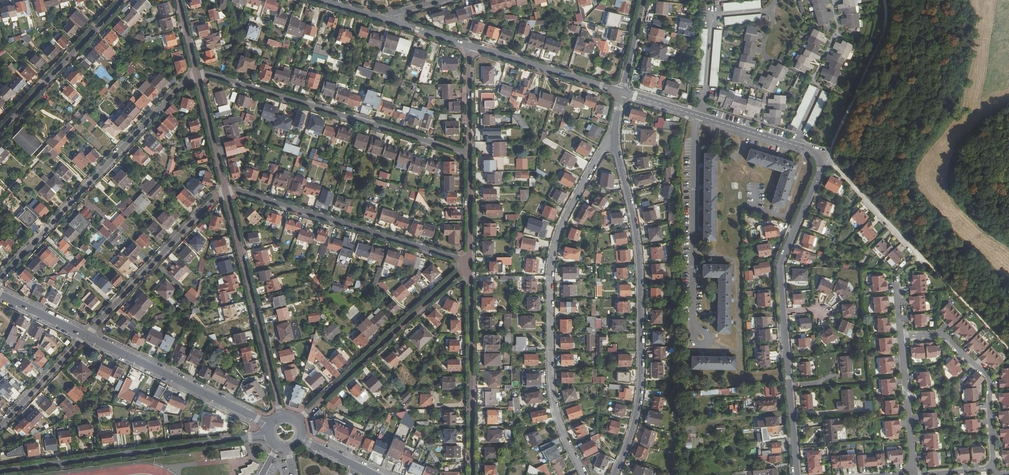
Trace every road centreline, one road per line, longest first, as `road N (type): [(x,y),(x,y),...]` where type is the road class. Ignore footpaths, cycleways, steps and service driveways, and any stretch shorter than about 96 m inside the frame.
road 1 (residential): [(603,150),(566,215),(550,275),(554,400),(585,474)]
road 2 (residential): [(614,474),(634,422),(641,367),(638,246),(617,153)]
road 3 (residential): [(0,279),(196,70)]
road 4 (residential): [(196,70),(469,154)]
road 5 (residential): [(0,472),(269,435)]
road 6 (residential): [(921,474),(992,463),(989,382),(941,335),(901,336)]
road 7 (residential): [(225,187),(469,262)]
road 8 (residential): [(225,187),(282,416)]
road 9 (residential): [(298,421),(469,262)]
road 10 (residential): [(698,115),(692,320),(701,338)]
road 11 (residential): [(469,262),(472,474)]
road 12 (secondary): [(270,424),(86,336)]
road 13 (residential): [(86,336),(225,187)]
road 14 (residential): [(122,0),(0,131)]
road 15 (track): [(817,160),(831,148),(881,39),(884,0)]
road 16 (residential): [(782,312),(797,474)]
road 17 (residential): [(817,160),(817,176),(779,263),(782,312)]
road 18 (residential): [(471,46),(622,93)]
road 19 (residential): [(817,160),(834,167),(920,257)]
road 20 (residential): [(911,466),(901,336)]
road 21 (residential): [(86,336),(0,427)]
road 22 (residential): [(196,70),(225,187)]

